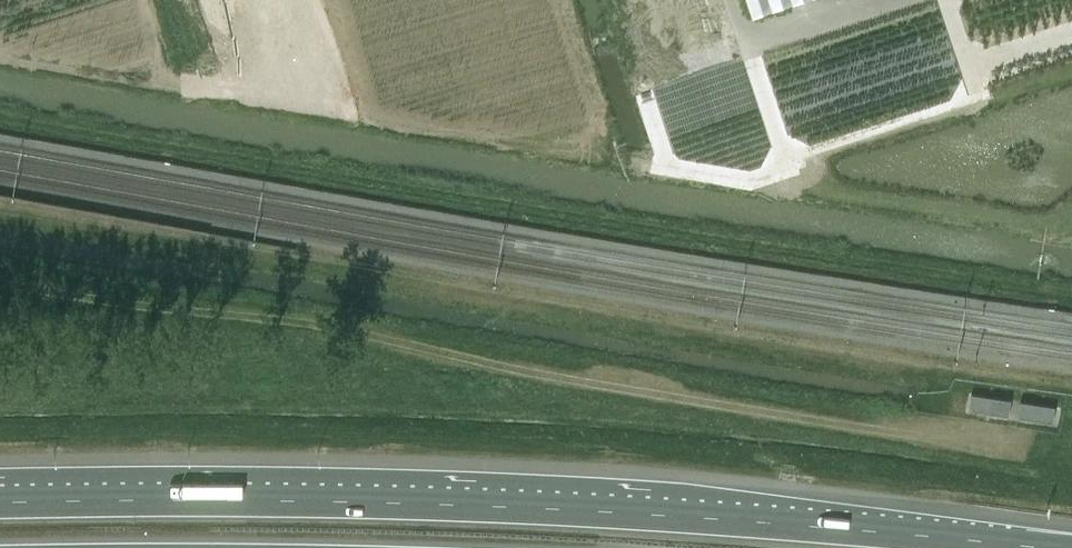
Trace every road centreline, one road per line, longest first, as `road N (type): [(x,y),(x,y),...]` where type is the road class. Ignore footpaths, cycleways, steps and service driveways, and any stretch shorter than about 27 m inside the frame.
road 1 (motorway): [(1043,547),(427,504),(7,500)]
road 2 (track): [(0,280),(1016,452)]

